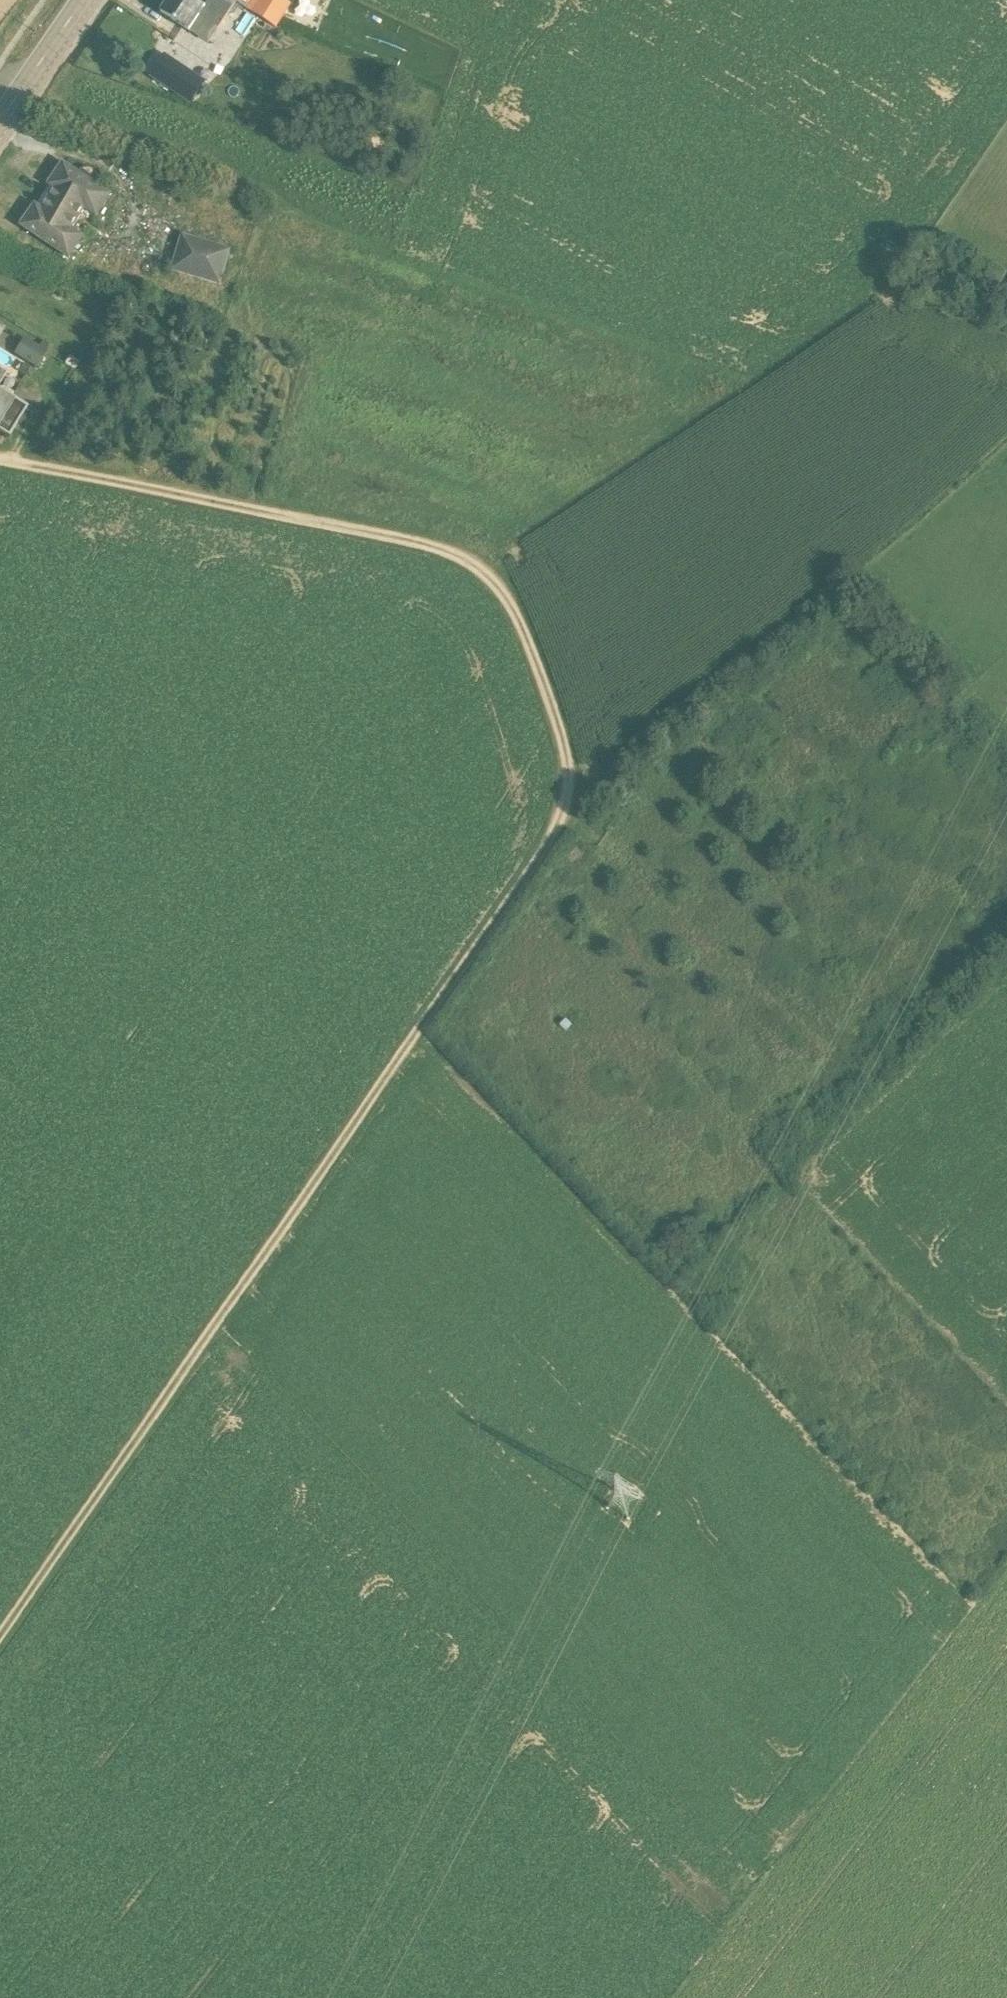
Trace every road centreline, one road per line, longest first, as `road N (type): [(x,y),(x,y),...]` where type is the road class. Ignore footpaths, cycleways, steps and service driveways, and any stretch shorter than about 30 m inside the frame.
road 1 (track): [(0,1639),(559,833),(574,790),(505,590),(461,553),(0,458)]
road 2 (primary): [(83,0),(0,121)]

